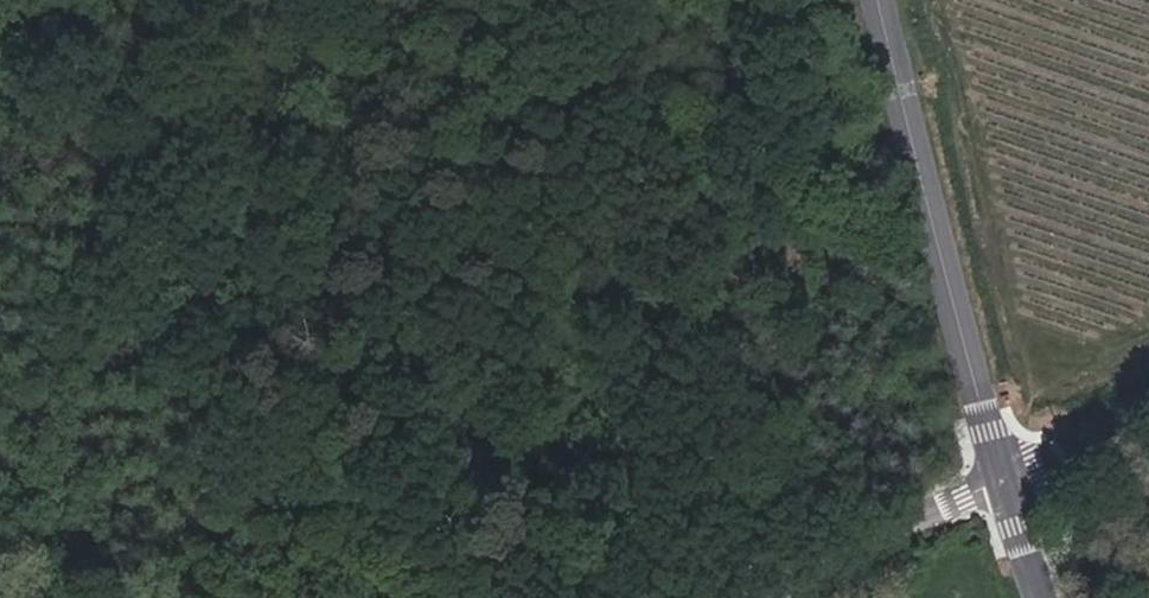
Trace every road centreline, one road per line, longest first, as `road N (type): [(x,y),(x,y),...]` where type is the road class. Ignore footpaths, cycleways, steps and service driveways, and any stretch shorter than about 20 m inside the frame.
road 1 (tertiary): [(877,0),(1002,481)]
road 2 (unclassified): [(1002,481),(774,597)]
road 3 (unclassified): [(1002,481),(1148,399)]
road 4 (tertiary): [(1002,481),(1046,597)]

